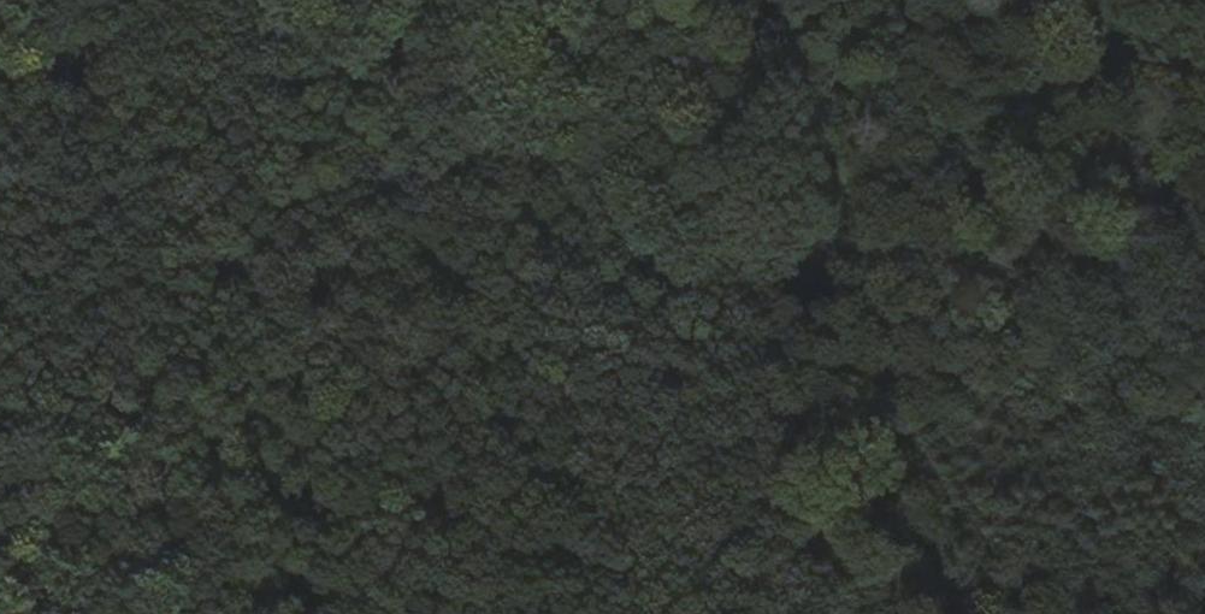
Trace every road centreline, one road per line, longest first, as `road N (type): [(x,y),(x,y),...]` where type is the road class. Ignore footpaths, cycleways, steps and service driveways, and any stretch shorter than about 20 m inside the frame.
road 1 (track): [(1204,253),(1112,0)]

